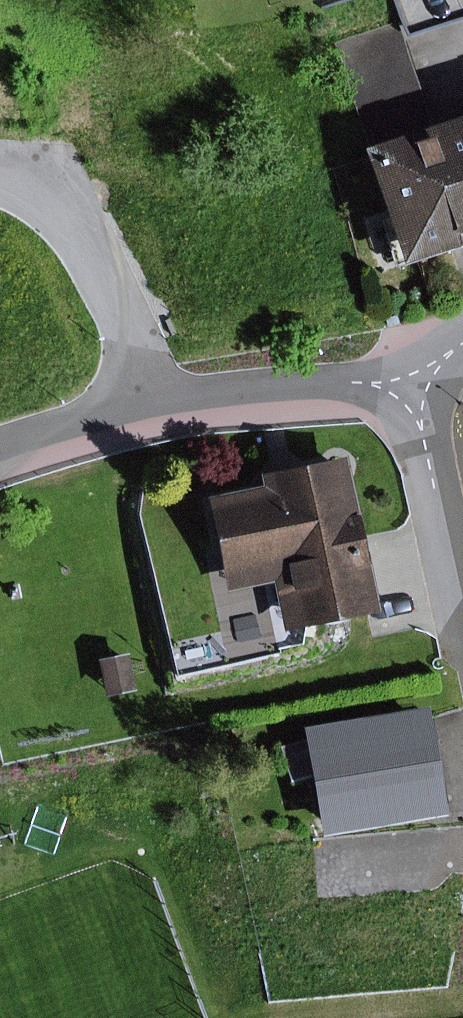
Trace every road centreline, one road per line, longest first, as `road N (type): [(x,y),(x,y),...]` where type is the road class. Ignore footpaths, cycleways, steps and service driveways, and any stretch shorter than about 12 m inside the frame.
road 1 (residential): [(0,160),(60,171),(96,220),(164,403)]
road 2 (residential): [(164,403),(406,380)]
road 3 (residential): [(406,380),(462,606)]
road 4 (residential): [(0,449),(164,403)]

